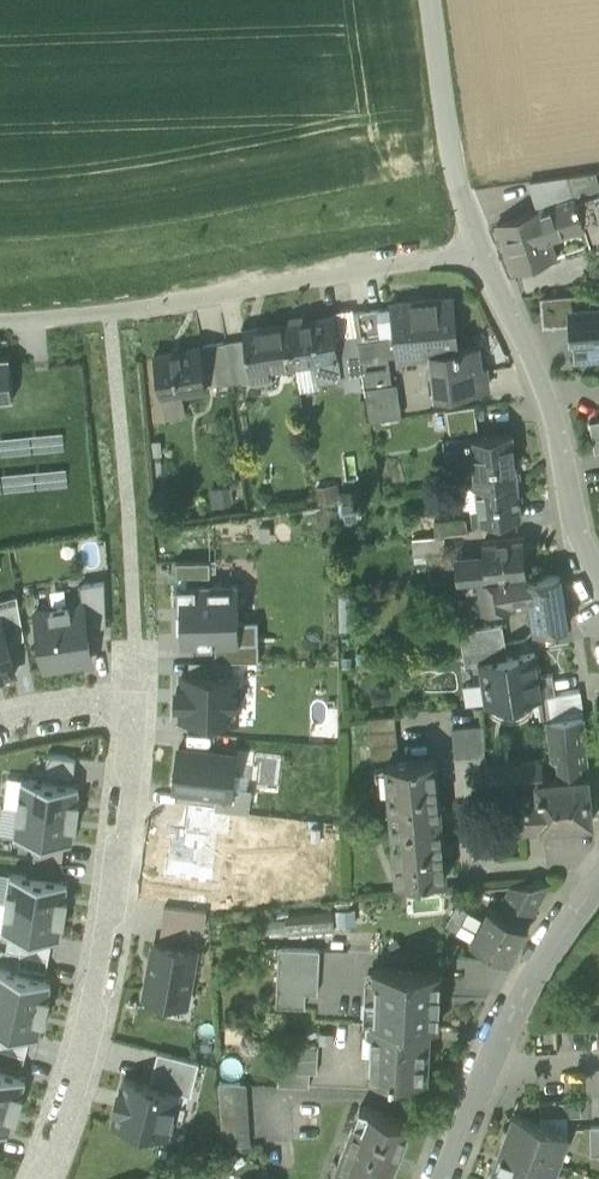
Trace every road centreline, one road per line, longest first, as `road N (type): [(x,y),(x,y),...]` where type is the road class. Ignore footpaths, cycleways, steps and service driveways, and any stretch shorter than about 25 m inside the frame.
road 1 (residential): [(43,1178),(93,1029),(135,704)]
road 2 (unclassified): [(0,320),(124,310),(478,256)]
road 3 (unclassified): [(598,573),(578,529),(558,429),(478,256)]
road 4 (unclassified): [(478,256),(457,181),(430,0)]
road 5 (residential): [(598,880),(487,1076)]
road 6 (residential): [(135,704),(0,725)]

